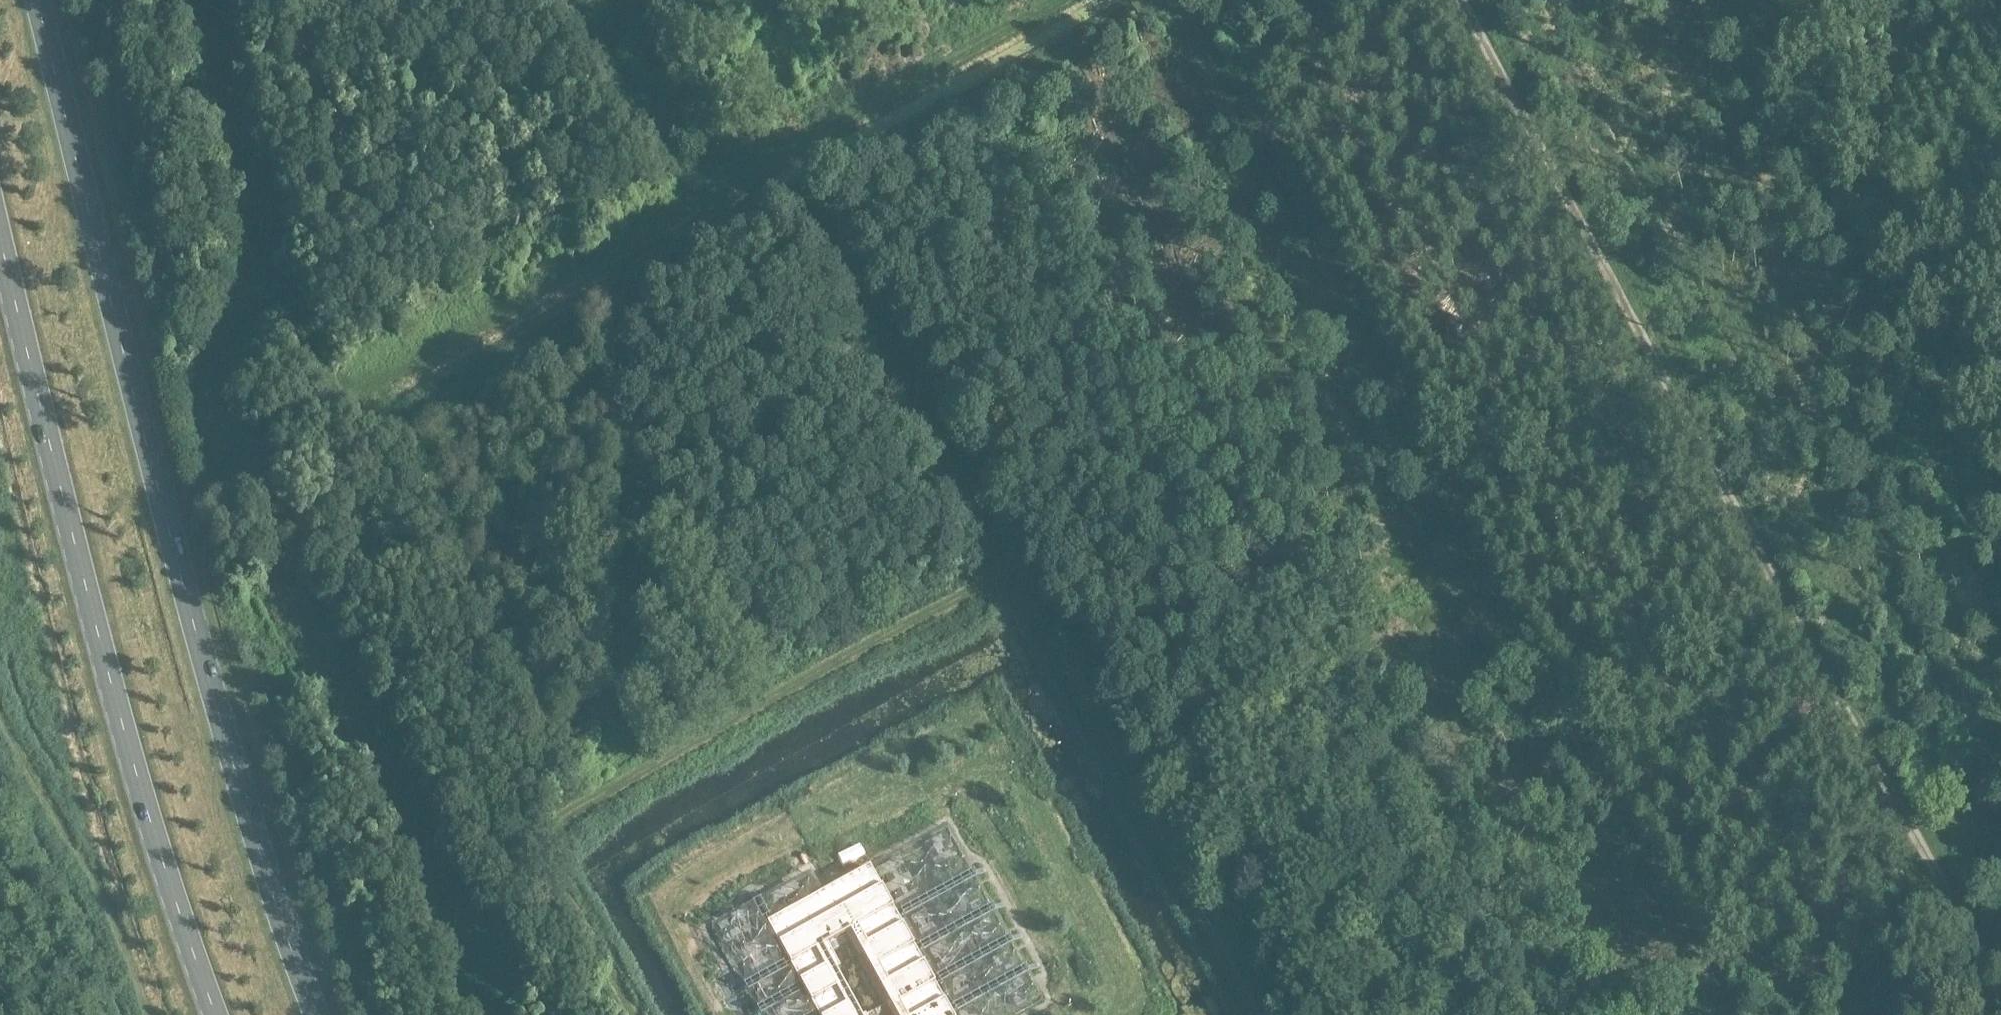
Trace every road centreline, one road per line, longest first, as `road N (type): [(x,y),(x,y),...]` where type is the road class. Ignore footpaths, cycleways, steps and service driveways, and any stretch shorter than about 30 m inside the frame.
road 1 (track): [(1463,0),(1980,947),(1976,1014)]
road 2 (primary): [(321,1014),(224,747),(39,0)]
road 3 (primary): [(0,244),(136,771),(217,1014)]

